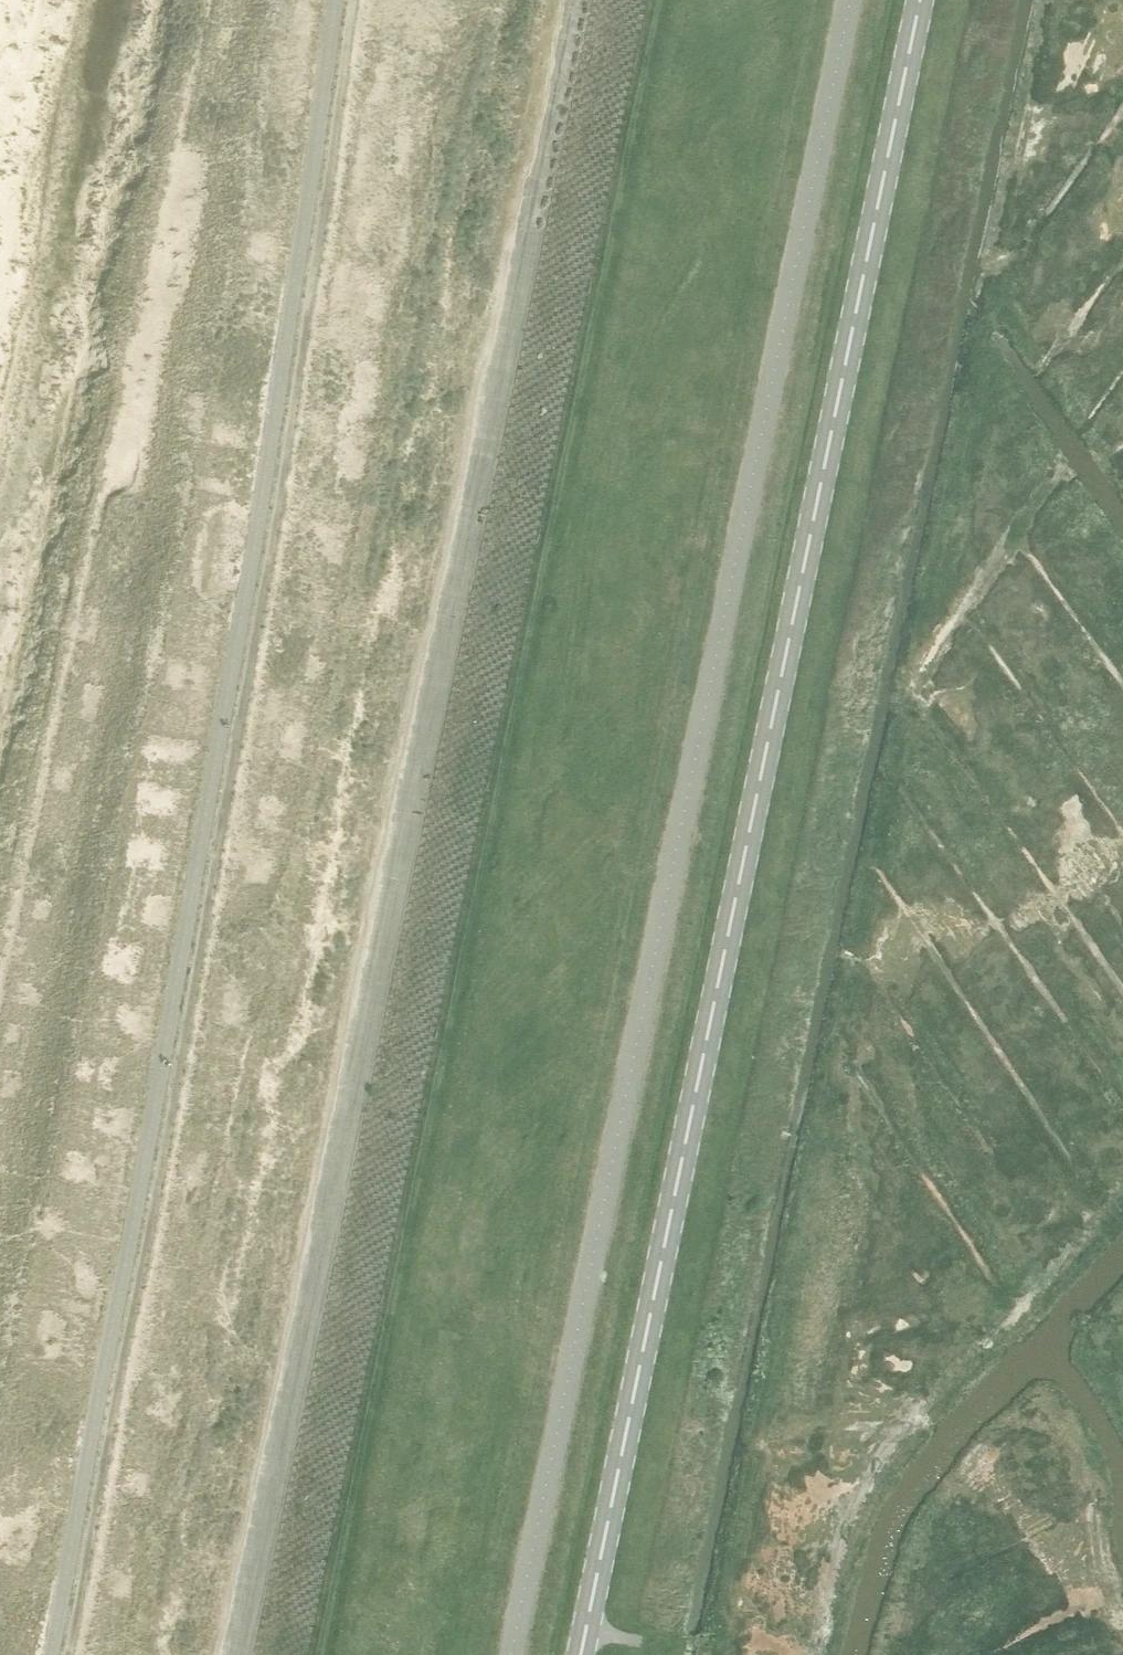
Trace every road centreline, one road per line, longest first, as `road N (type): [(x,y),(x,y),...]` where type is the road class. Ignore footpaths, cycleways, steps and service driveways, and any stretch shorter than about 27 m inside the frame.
road 1 (tertiary): [(579,1654),(919,0)]
road 2 (track): [(705,1654),(584,1631)]

